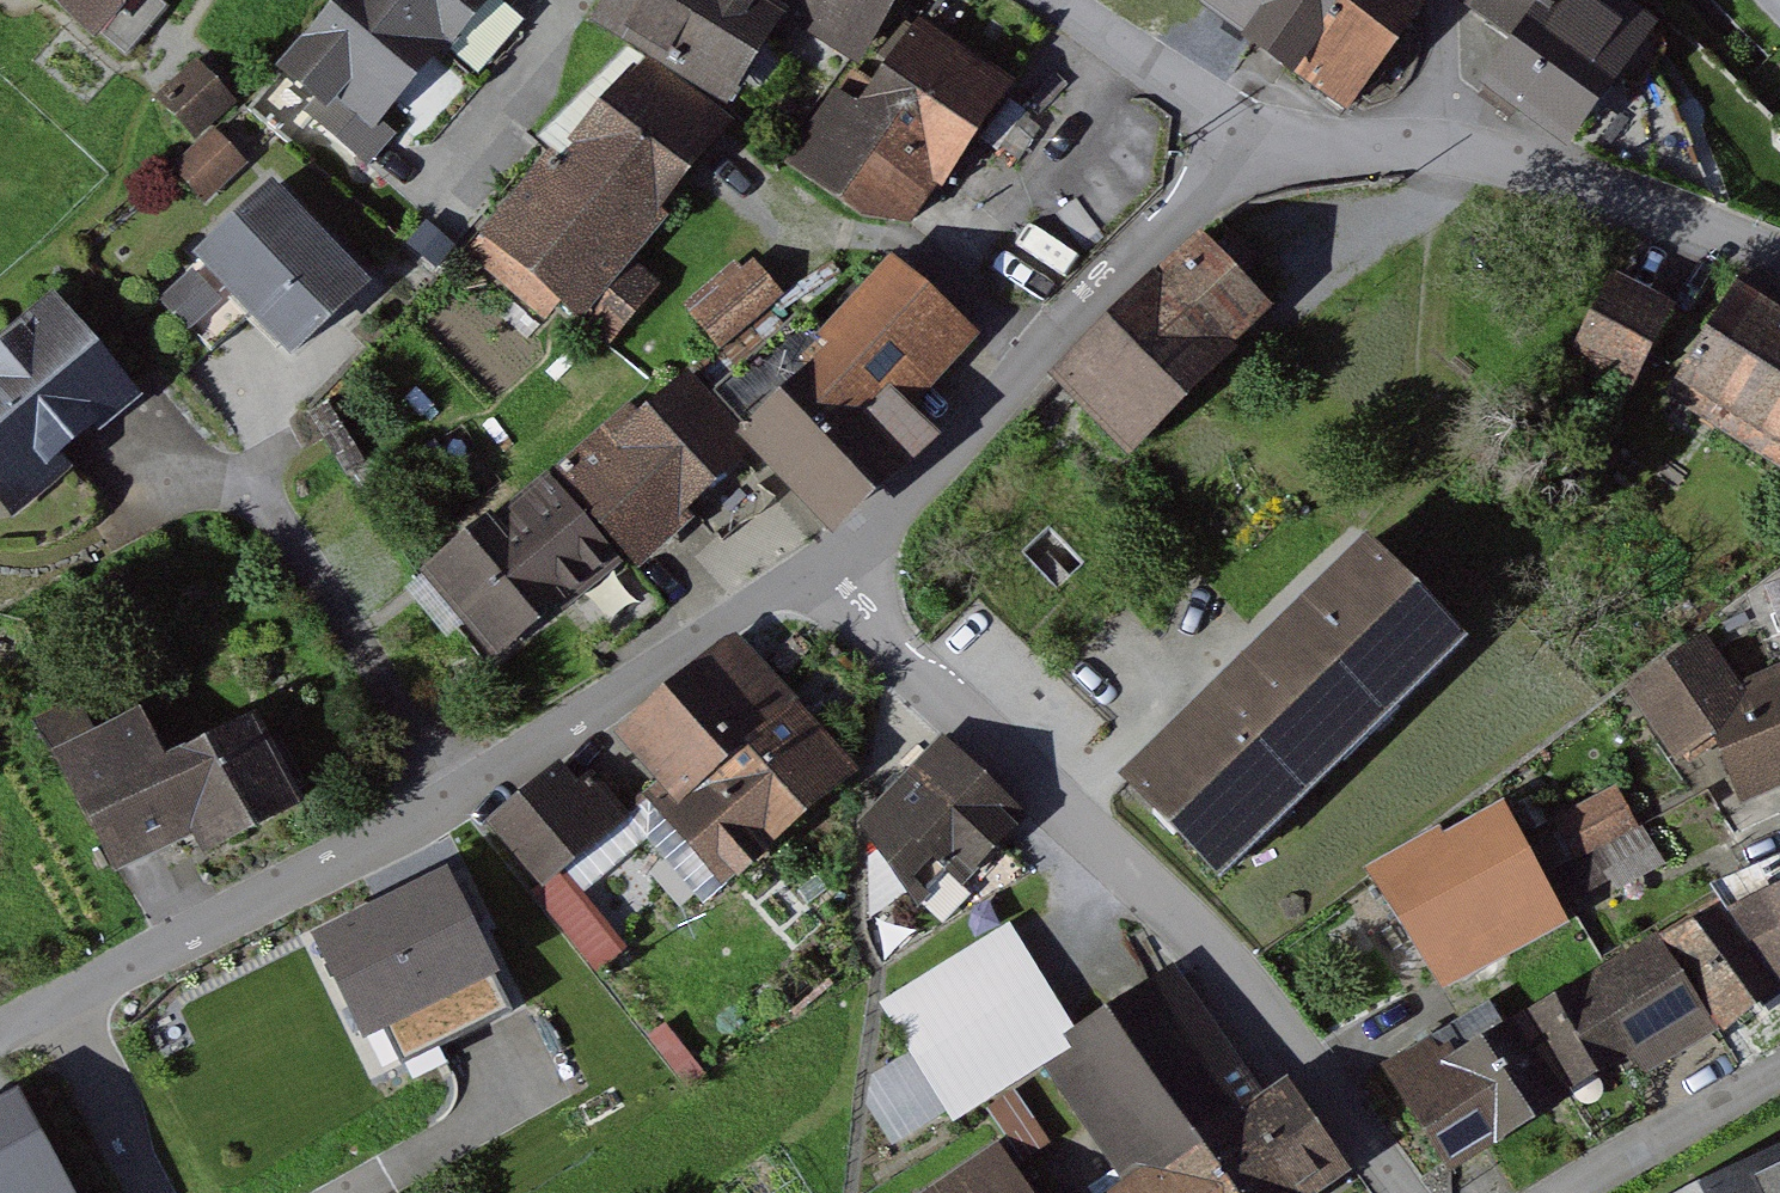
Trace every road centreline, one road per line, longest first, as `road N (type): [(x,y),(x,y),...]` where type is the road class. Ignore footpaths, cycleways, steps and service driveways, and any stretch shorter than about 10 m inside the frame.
road 1 (residential): [(1399,1192),(1226,953),(1078,828),(826,577)]
road 2 (residential): [(1255,169),(1104,303),(826,577)]
road 3 (residential): [(465,794),(63,1005)]
road 4 (residential): [(826,577),(465,794)]
road 5 (residential): [(465,794),(251,479)]
road 6 (residential): [(1779,262),(1614,198),(1435,147)]
road 7 (residential): [(1255,169),(1182,100),(1031,0)]
road 8 (residential): [(1587,1192),(1779,1075)]
road 9 (residential): [(63,1005),(156,1192)]
road 10 (residential): [(1435,147),(1255,169)]
road 11 (residential): [(1441,0),(1448,39),(1435,147)]

